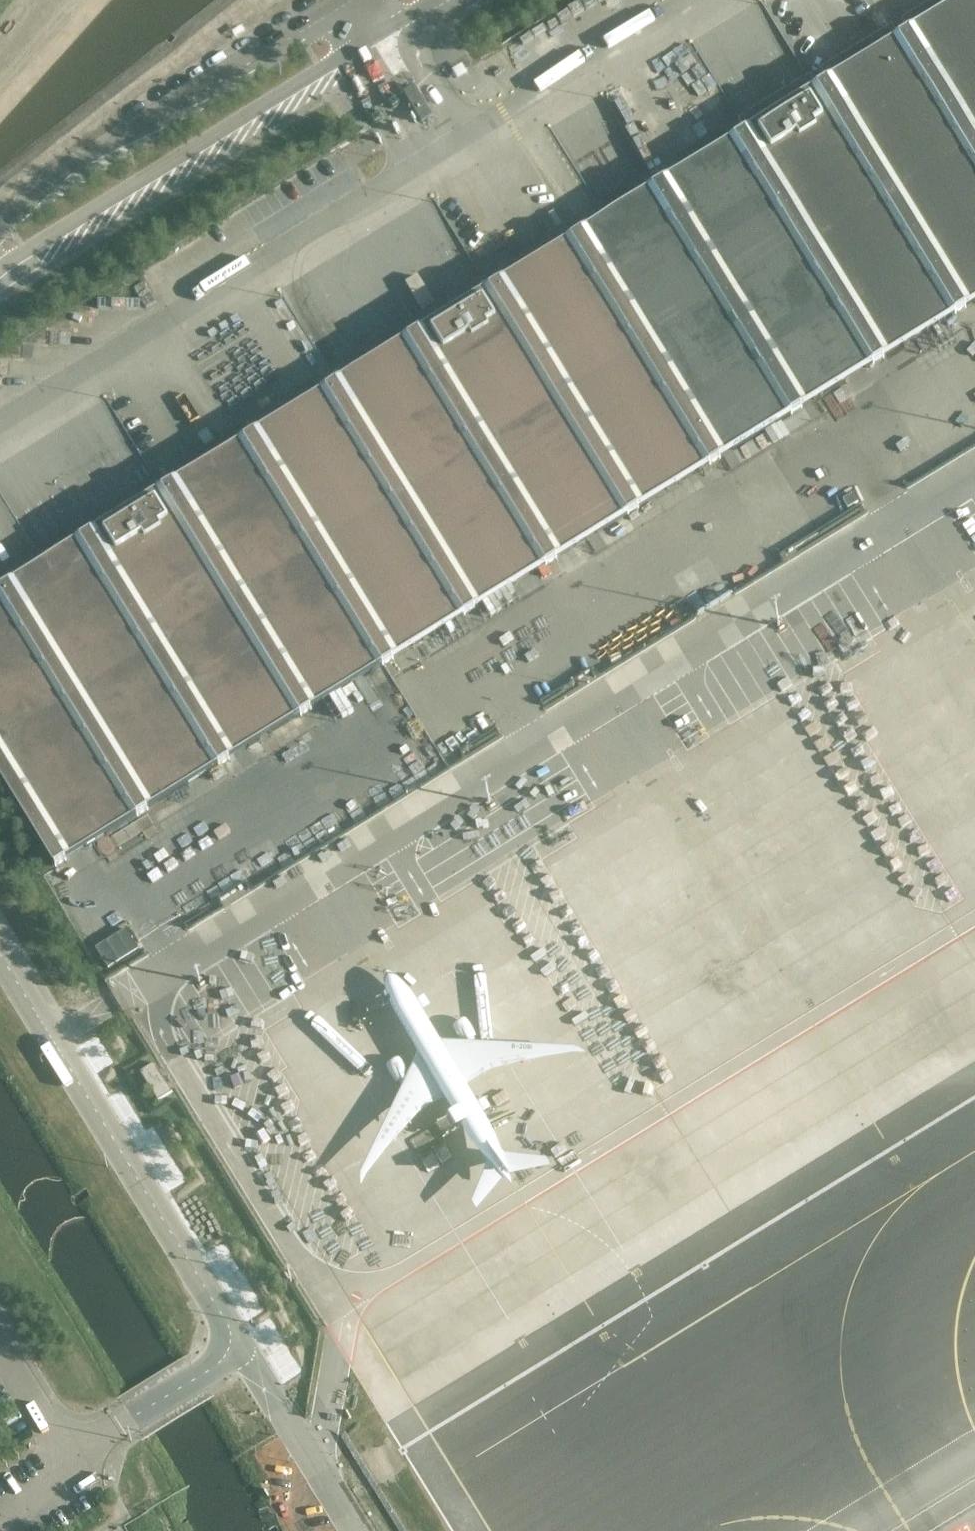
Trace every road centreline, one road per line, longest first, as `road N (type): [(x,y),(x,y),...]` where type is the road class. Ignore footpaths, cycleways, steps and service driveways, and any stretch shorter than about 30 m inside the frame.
road 1 (unclassified): [(0,1504),(205,1375),(234,1338),(0,953)]
road 2 (unclassified): [(0,267),(349,52)]
road 3 (unclassified): [(327,16),(74,162),(0,229)]

